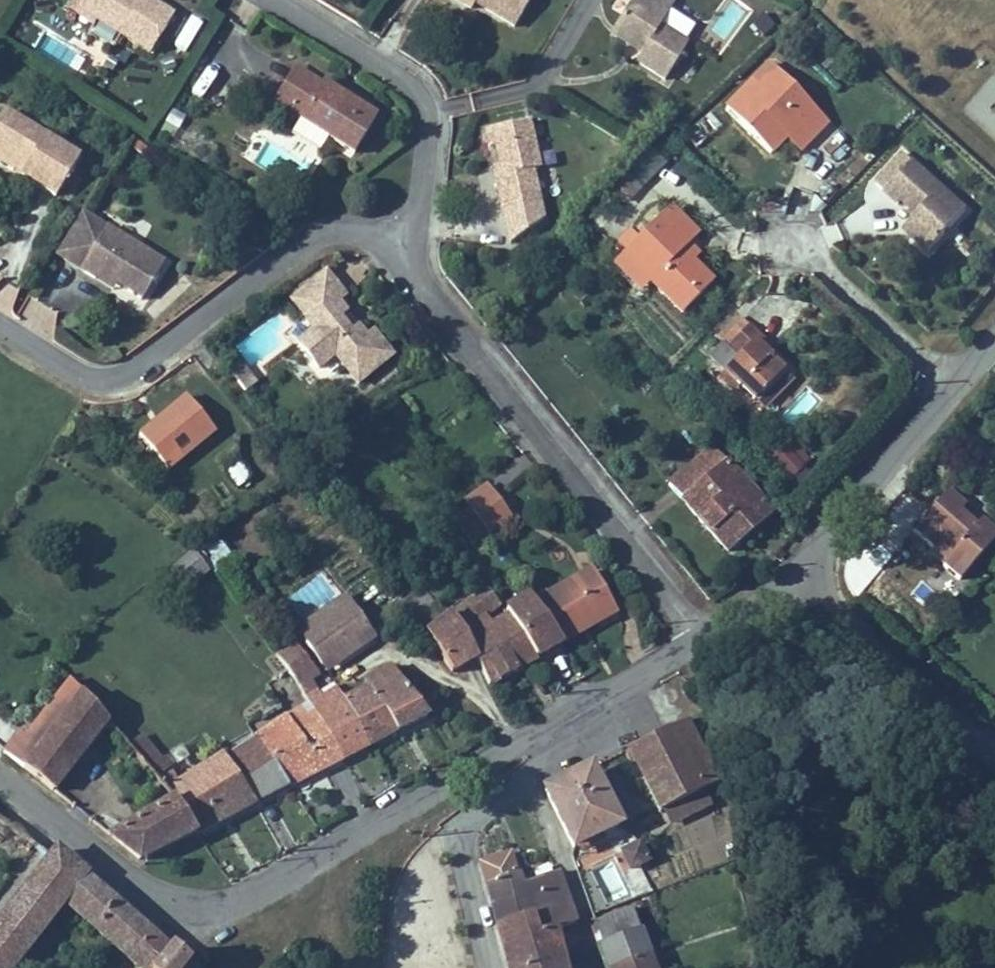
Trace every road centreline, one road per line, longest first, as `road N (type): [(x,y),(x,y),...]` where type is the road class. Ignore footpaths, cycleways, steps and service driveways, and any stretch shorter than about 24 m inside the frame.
road 1 (residential): [(0,772),(189,912),(220,907),(550,725)]
road 2 (residential): [(703,640),(413,281),(394,239)]
road 3 (residential): [(394,239),(346,223),(310,230),(152,359),(110,379),(72,374),(0,328)]
road 4 (residential): [(394,239),(412,195),(418,90),(282,0)]
road 5 (residential): [(550,725),(545,760),(465,825),(493,967)]
road 6 (tertiary): [(813,573),(829,615),(994,756)]
road 7 (tertiary): [(813,573),(957,387)]
road 8 (residential): [(957,387),(802,244)]
road 9 (residential): [(550,725),(703,640)]
road 10 (residential): [(703,640),(813,573)]

